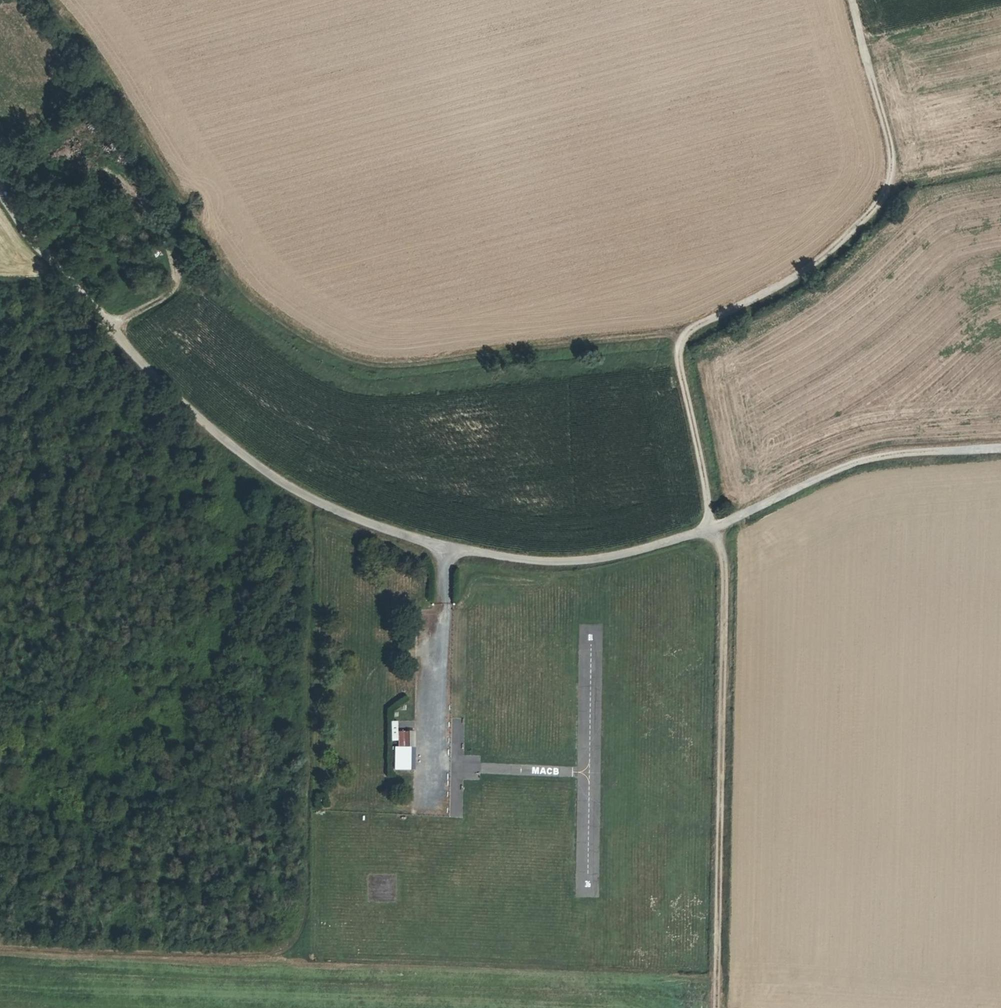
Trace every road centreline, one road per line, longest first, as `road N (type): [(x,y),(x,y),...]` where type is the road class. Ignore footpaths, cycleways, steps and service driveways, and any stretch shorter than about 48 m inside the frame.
road 1 (track): [(0,196),(172,397),(309,502),(443,551),(546,564),(620,558),(711,530)]
road 2 (track): [(42,0),(113,94),(227,276),(251,302),(333,355),(368,367),(662,336),(680,346)]
road 3 (track): [(851,0),(886,139),(884,192),(808,267),(683,337),(679,359),(711,530)]
road 4 (track): [(711,530),(722,575),(715,1007)]
road 5 (track): [(711,530),(851,466),(1000,452)]
road 6 (track): [(443,551),(435,802)]

